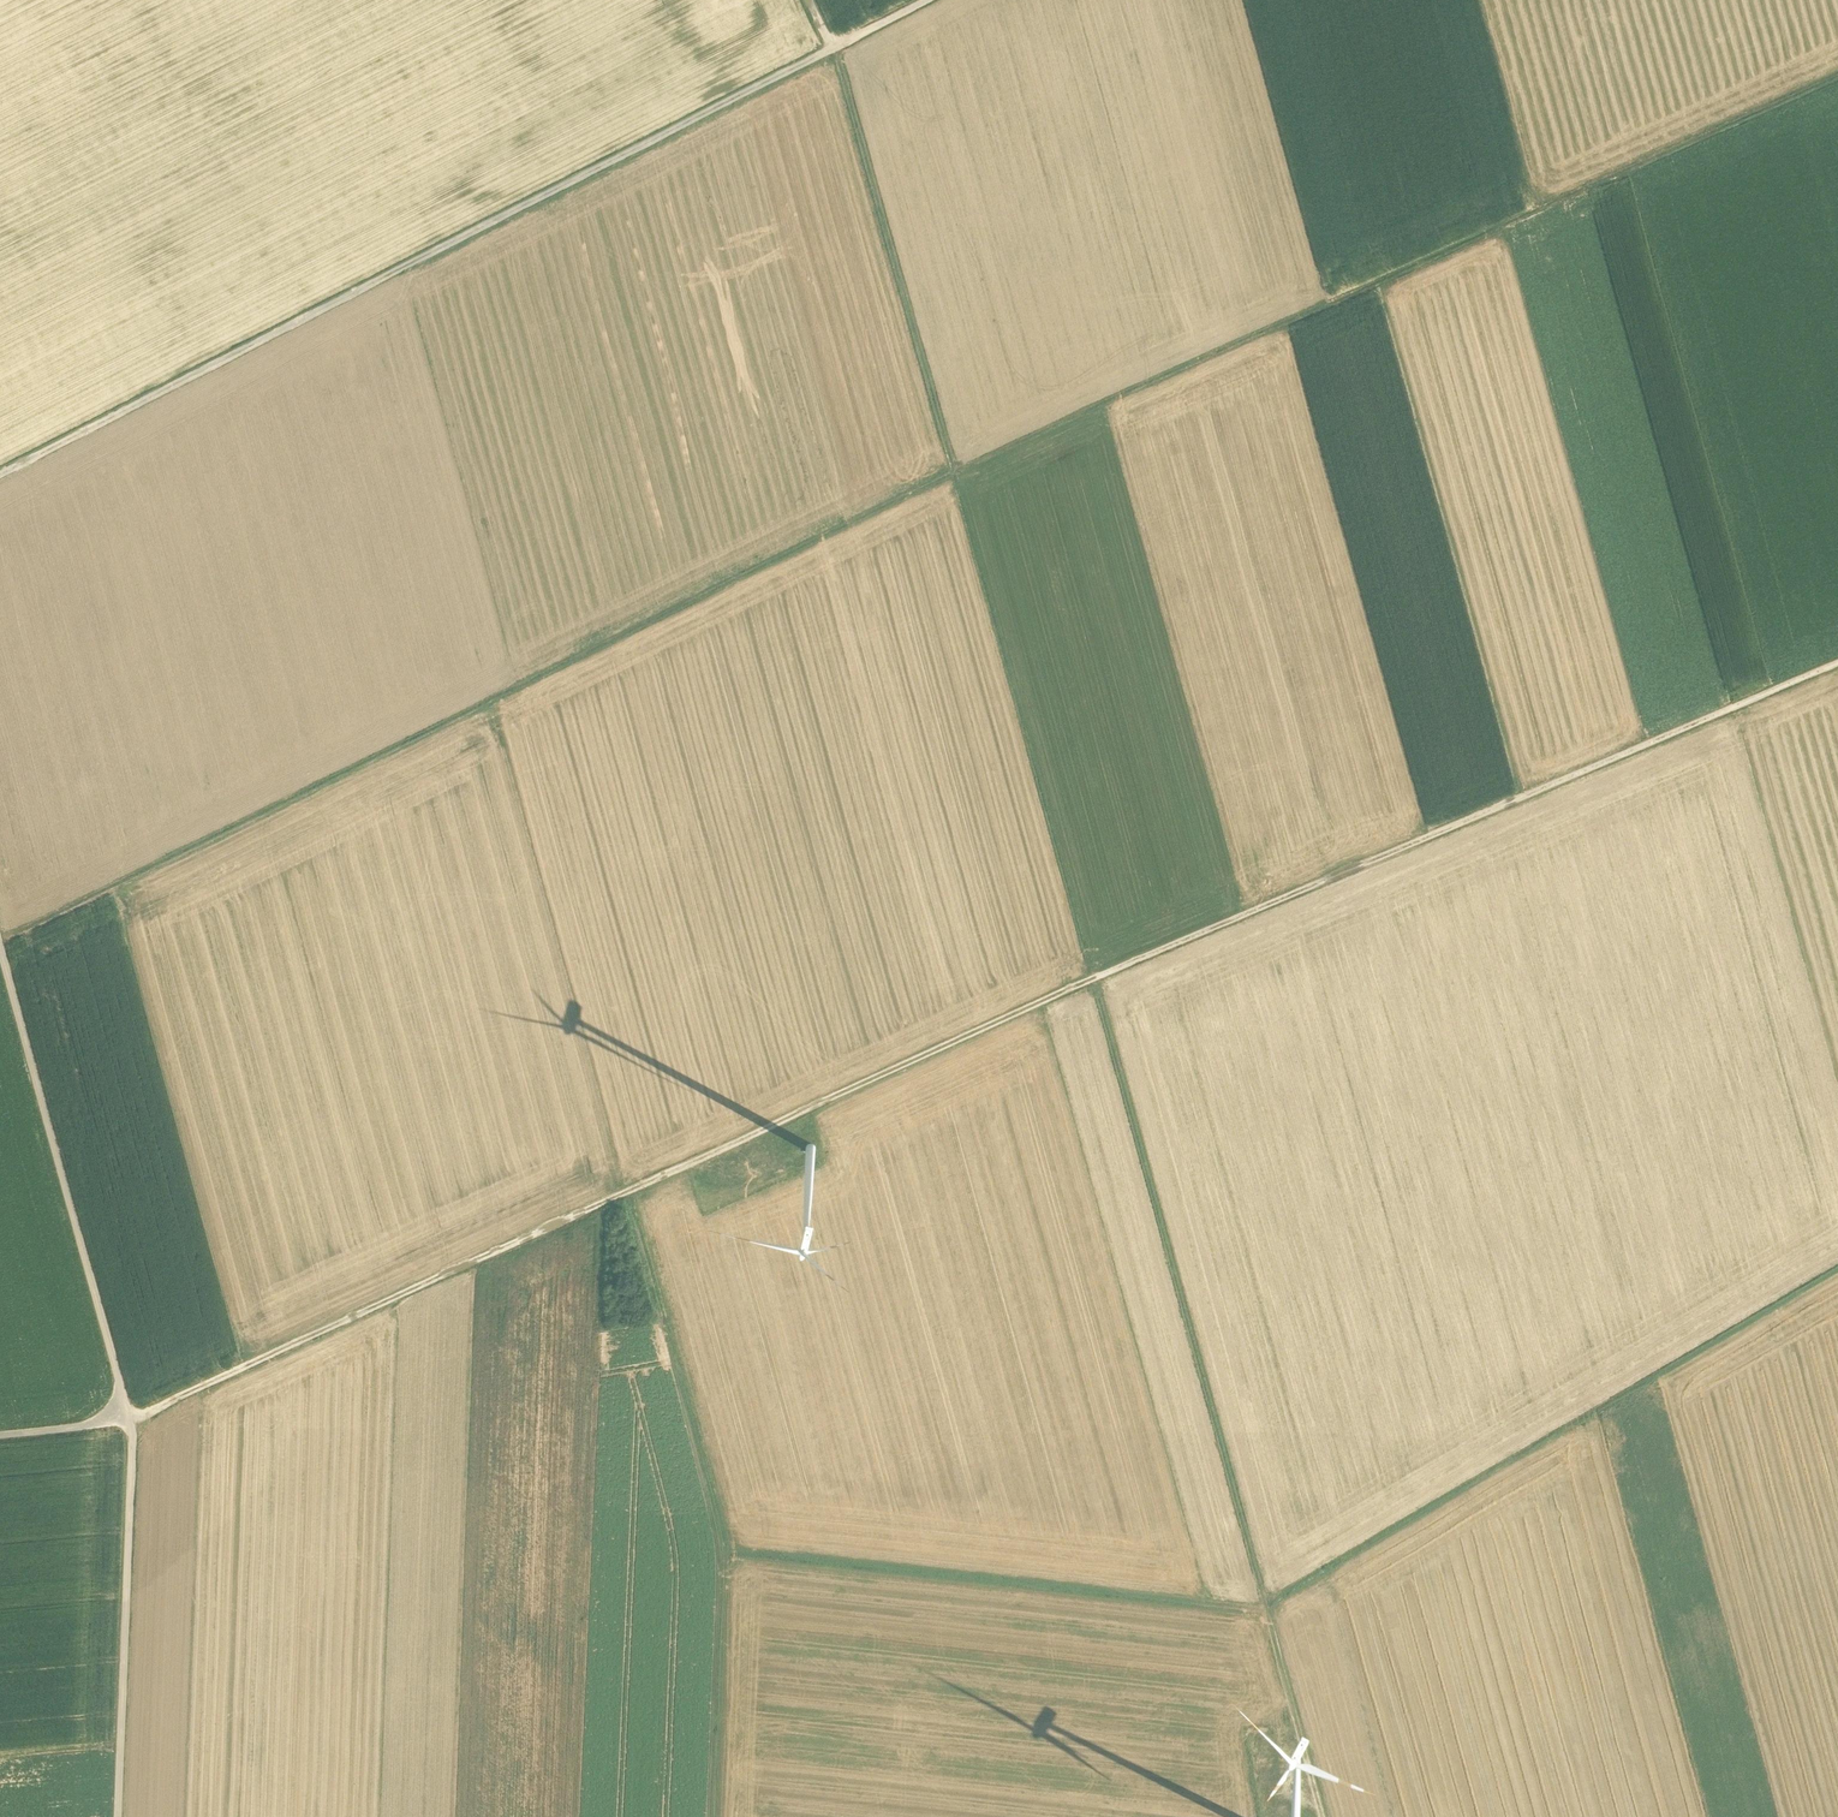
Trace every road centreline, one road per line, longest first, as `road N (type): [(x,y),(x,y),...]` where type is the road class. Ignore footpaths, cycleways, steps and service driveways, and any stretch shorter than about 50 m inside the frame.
road 1 (track): [(1837,77),(952,472),(1264,1608)]
road 2 (track): [(0,942),(952,472),(833,48)]
road 3 (track): [(833,48),(0,474)]
road 4 (track): [(0,942),(130,1420),(117,1816)]
road 5 (track): [(785,1172),(764,1129),(130,1420),(0,1435)]
road 6 (track): [(1837,664),(1086,983)]
road 7 (track): [(1266,1612),(723,1553),(712,1816)]
road 8 (track): [(1837,1270),(1264,1608)]
road 9 (track): [(723,1553),(624,1193)]
road 10 (track): [(764,1129),(1086,983)]
road 11 (track): [(1318,1806),(1264,1608)]

